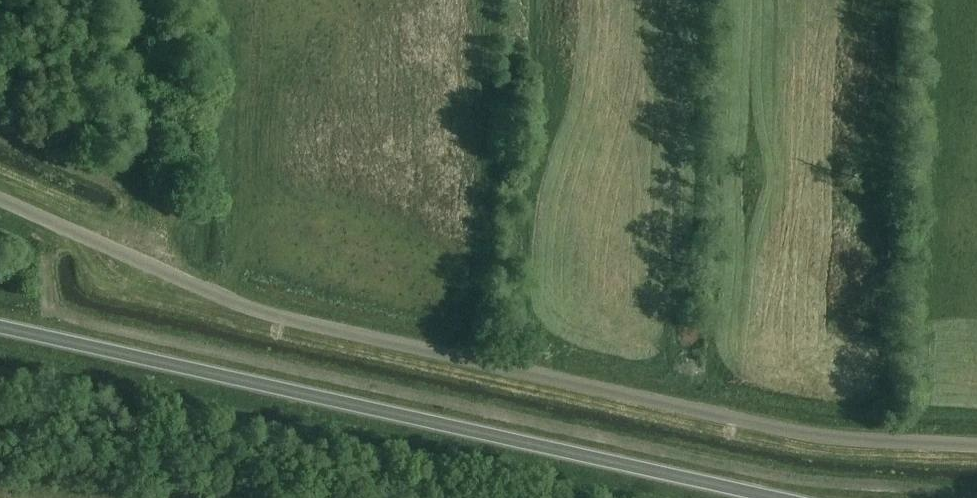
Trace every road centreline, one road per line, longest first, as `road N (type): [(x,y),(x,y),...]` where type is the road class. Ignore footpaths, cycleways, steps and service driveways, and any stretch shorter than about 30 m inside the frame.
road 1 (unclassified): [(976,442),(801,432),(287,319),(0,198)]
road 2 (trunk): [(778,497),(0,328)]
road 3 (track): [(0,129),(135,195),(142,222),(130,257)]

